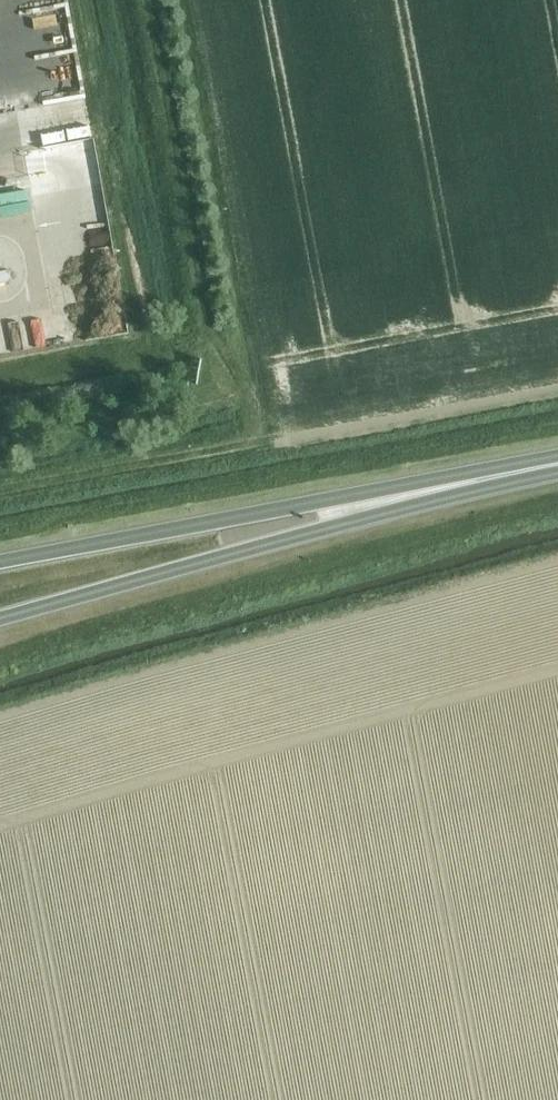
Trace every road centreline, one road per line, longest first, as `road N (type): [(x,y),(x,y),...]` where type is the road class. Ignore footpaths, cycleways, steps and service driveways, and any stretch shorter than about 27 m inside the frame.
road 1 (trunk): [(0,619),(557,466)]
road 2 (trunk): [(557,464),(0,562)]

